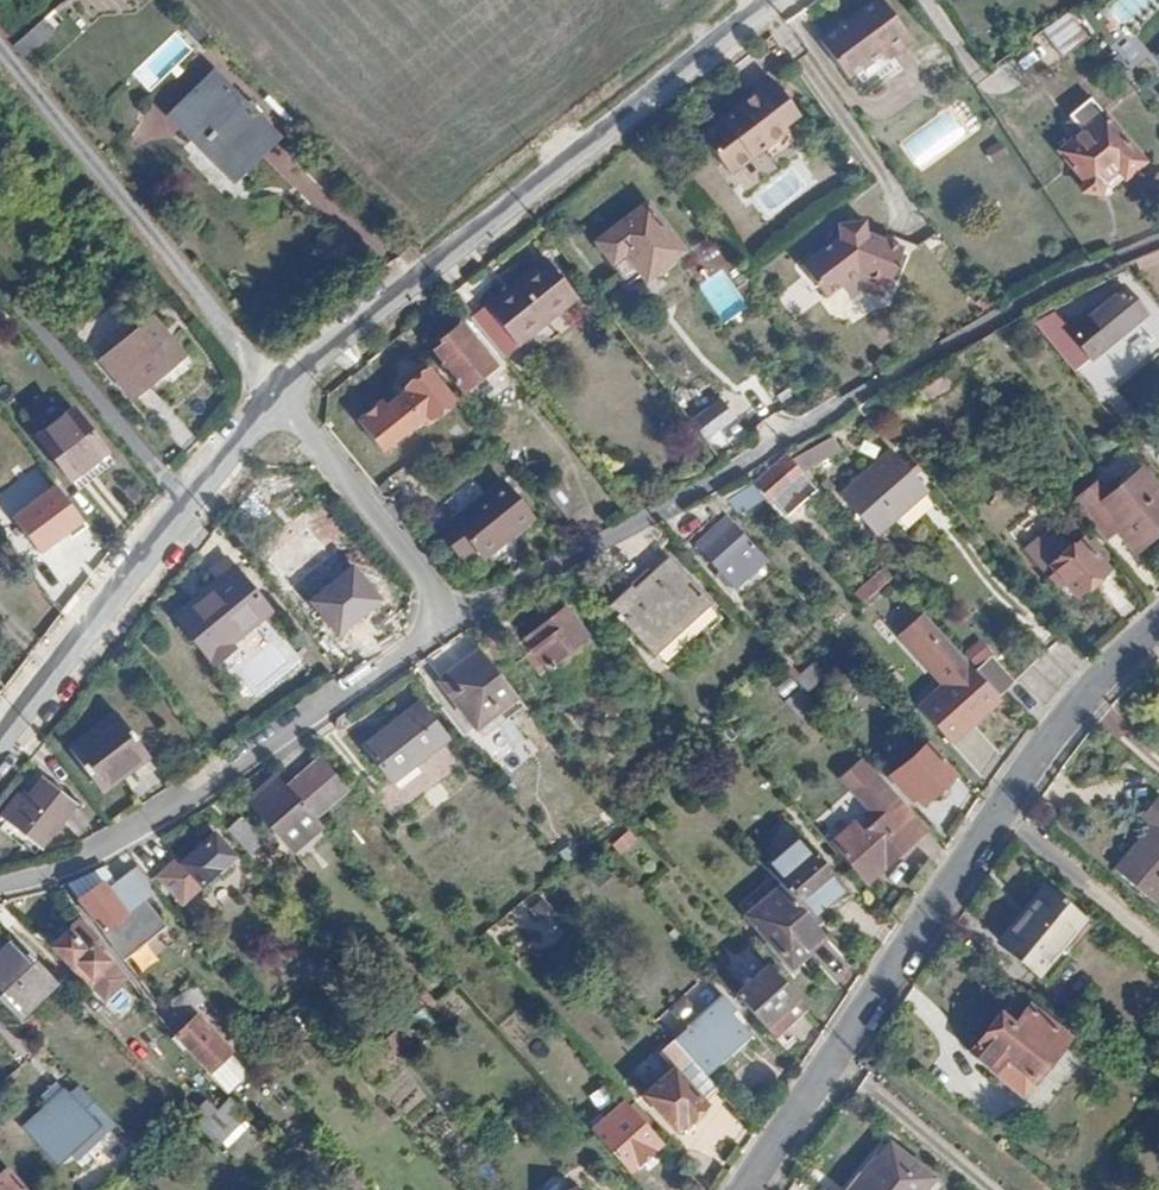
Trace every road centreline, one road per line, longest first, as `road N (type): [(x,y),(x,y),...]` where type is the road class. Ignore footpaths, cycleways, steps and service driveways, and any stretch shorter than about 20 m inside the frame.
road 1 (residential): [(437,614),(465,613),(1037,293),(1158,243)]
road 2 (tertiary): [(1158,623),(998,812),(740,1189)]
road 3 (residential): [(276,394),(326,346),(769,0)]
road 4 (residential): [(0,882),(74,863),(202,791),(418,644),(437,614)]
road 5 (residential): [(0,741),(276,394)]
road 6 (residential): [(276,394),(429,582),(437,614)]

